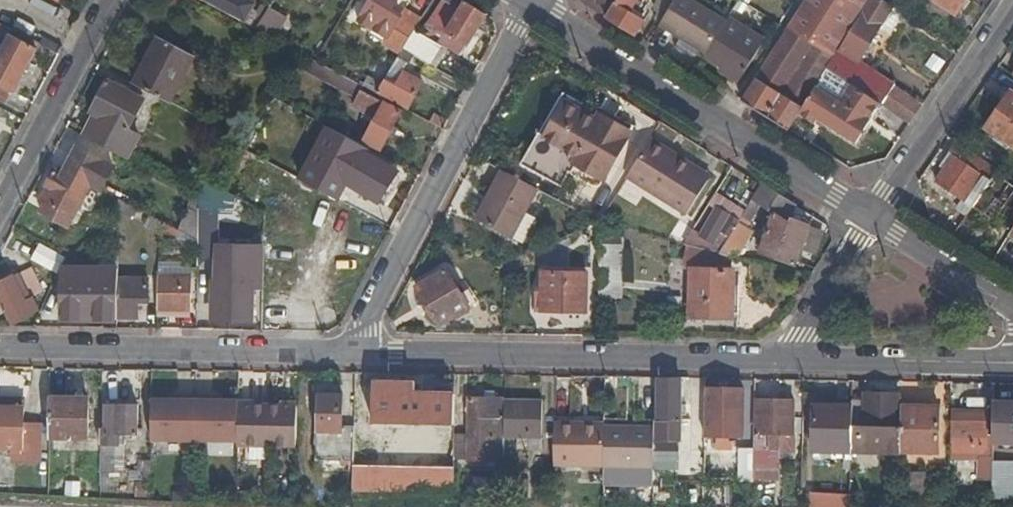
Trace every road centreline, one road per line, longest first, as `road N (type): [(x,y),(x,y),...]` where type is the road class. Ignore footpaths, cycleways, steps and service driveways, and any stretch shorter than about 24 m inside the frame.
road 1 (residential): [(359,353),(785,359)]
road 2 (residential): [(535,4),(873,214)]
road 3 (residential): [(535,4),(363,330),(359,353)]
road 4 (residential): [(359,353),(0,347)]
road 5 (residential): [(873,214),(1012,8)]
road 6 (residential): [(0,214),(112,0)]
road 7 (residential): [(785,359),(1012,360)]
road 8 (residential): [(785,359),(873,214)]
road 9 (residential): [(873,214),(1012,306)]

